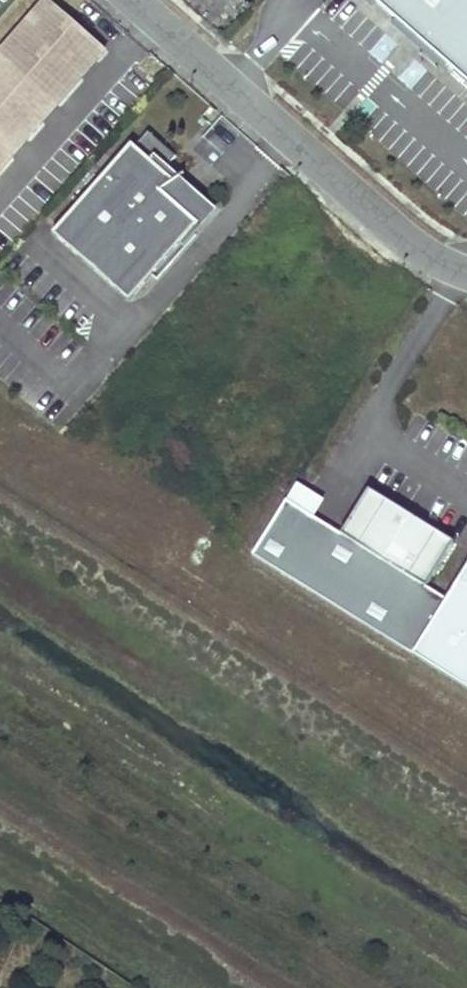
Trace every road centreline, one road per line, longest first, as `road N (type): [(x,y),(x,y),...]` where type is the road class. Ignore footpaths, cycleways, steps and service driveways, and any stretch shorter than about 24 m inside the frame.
road 1 (unclassified): [(466,273),(387,223),(133,0)]

